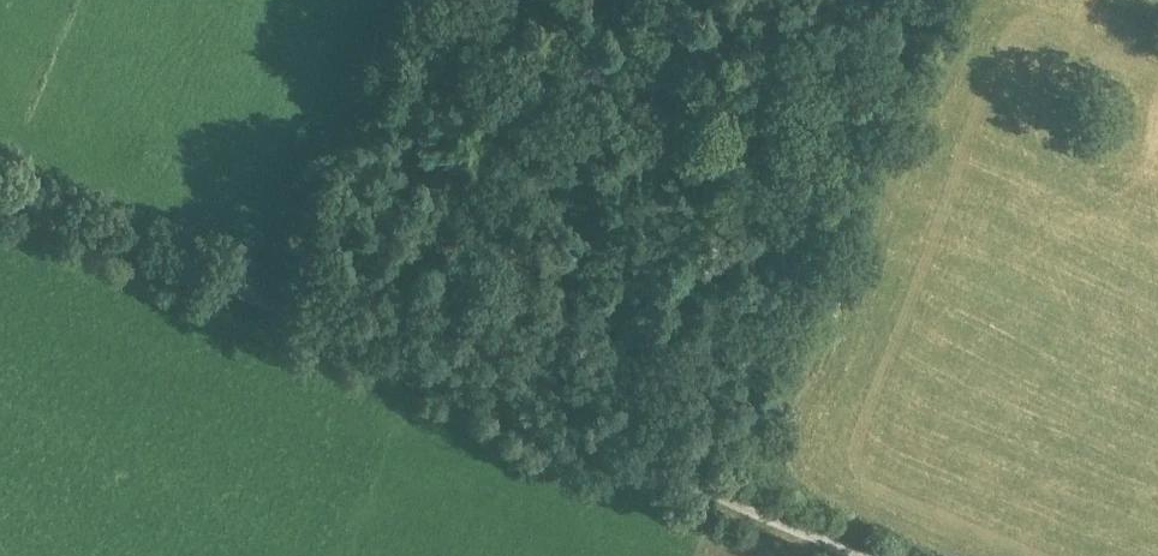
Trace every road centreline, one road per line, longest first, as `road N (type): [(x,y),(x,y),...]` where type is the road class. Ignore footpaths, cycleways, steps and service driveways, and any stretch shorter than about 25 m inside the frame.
road 1 (track): [(872,555),(0,188)]

